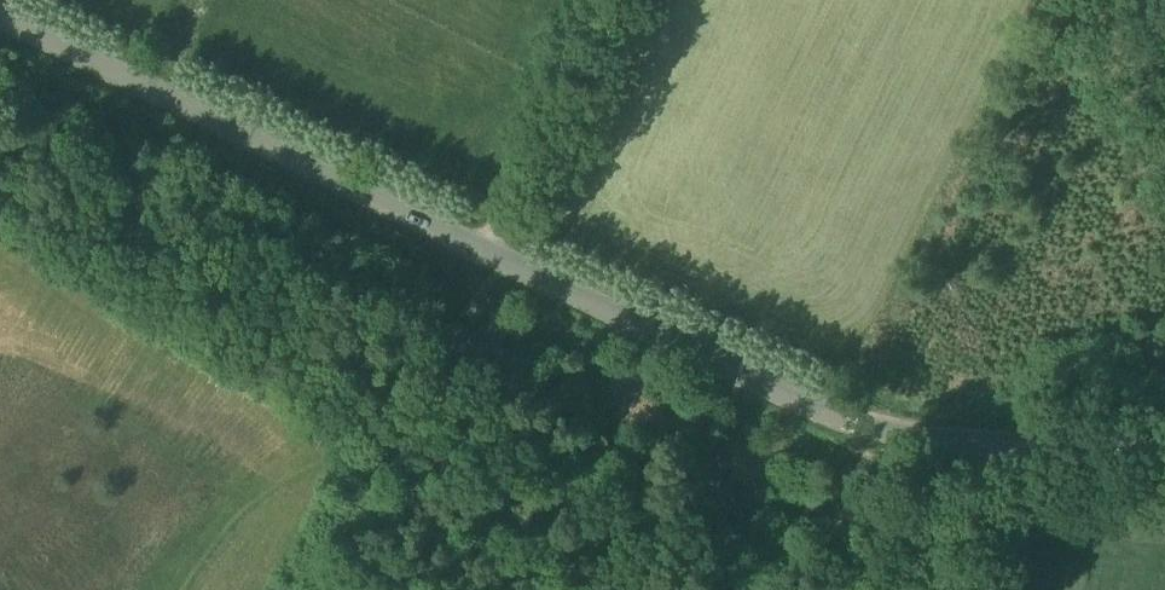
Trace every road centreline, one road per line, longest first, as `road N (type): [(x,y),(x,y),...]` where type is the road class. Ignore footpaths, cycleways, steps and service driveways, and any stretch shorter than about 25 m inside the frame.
road 1 (tertiary): [(1012,442),(882,431),(797,403),(0,17)]
road 2 (track): [(396,385),(464,385),(525,412),(555,440),(599,442),(643,468),(868,534),(920,539),(996,531)]
road 3 (track): [(476,248),(396,385)]
road 4 (tertiary): [(1164,447),(1012,442)]
road 5 (unclassified): [(985,589),(1012,442)]

